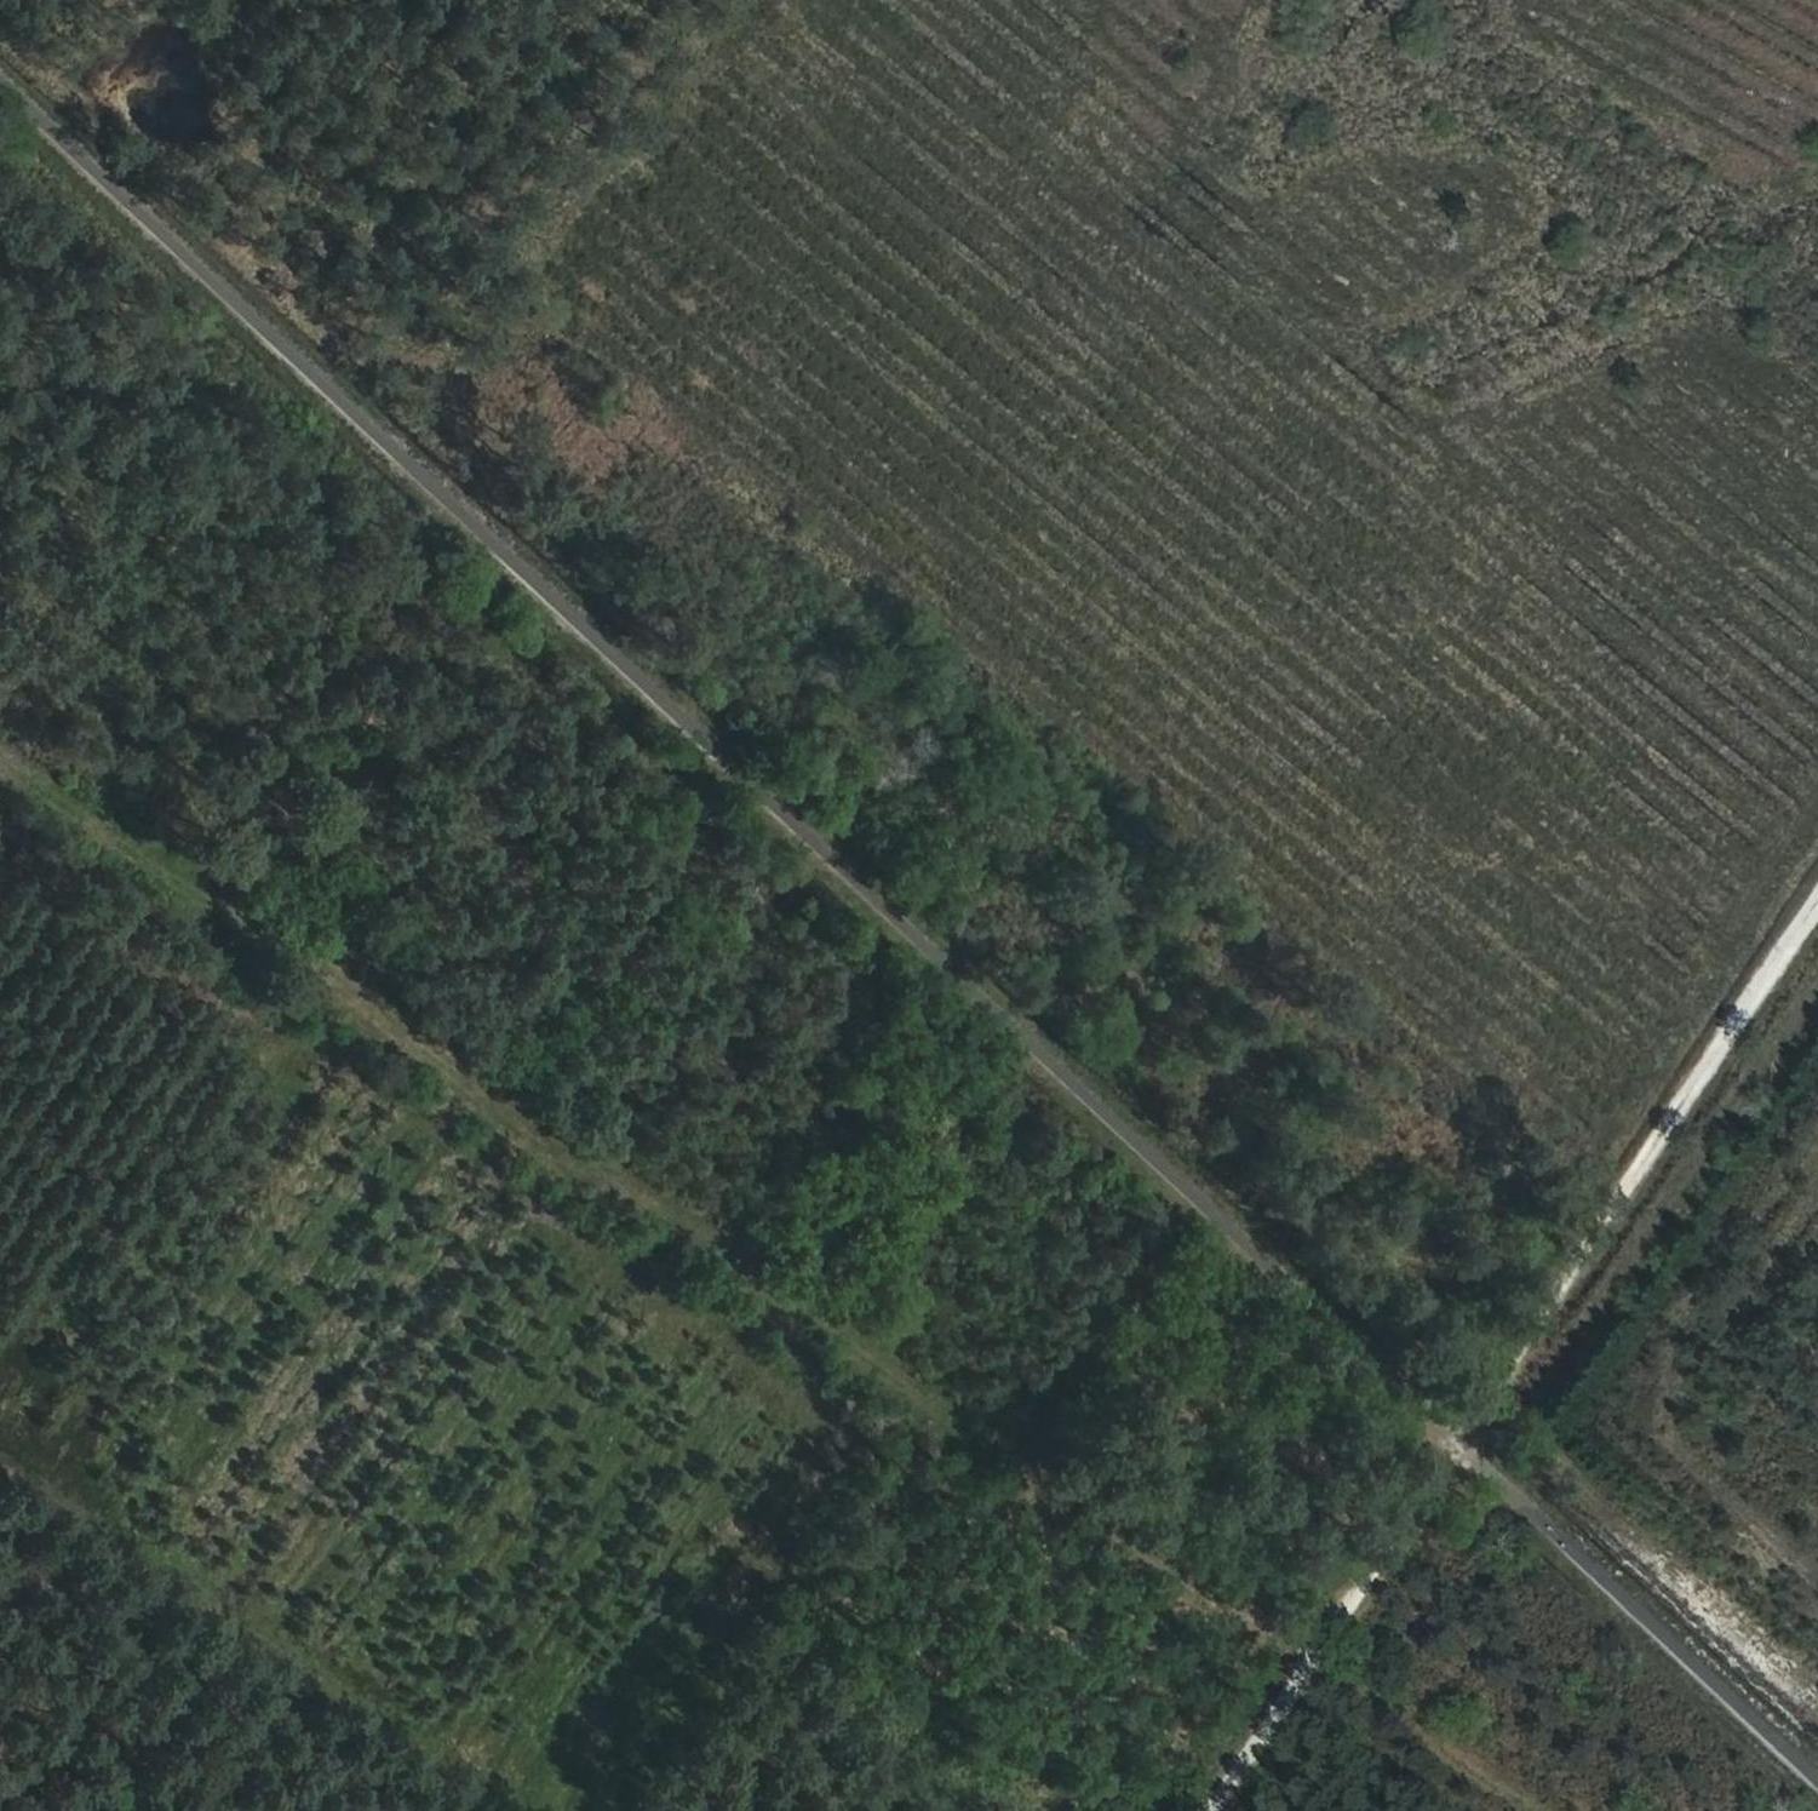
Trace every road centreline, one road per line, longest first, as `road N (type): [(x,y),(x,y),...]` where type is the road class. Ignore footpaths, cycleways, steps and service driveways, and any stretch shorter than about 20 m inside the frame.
road 1 (track): [(1212,1810),(1817,919)]
road 2 (track): [(1314,1660),(1543,1810)]

